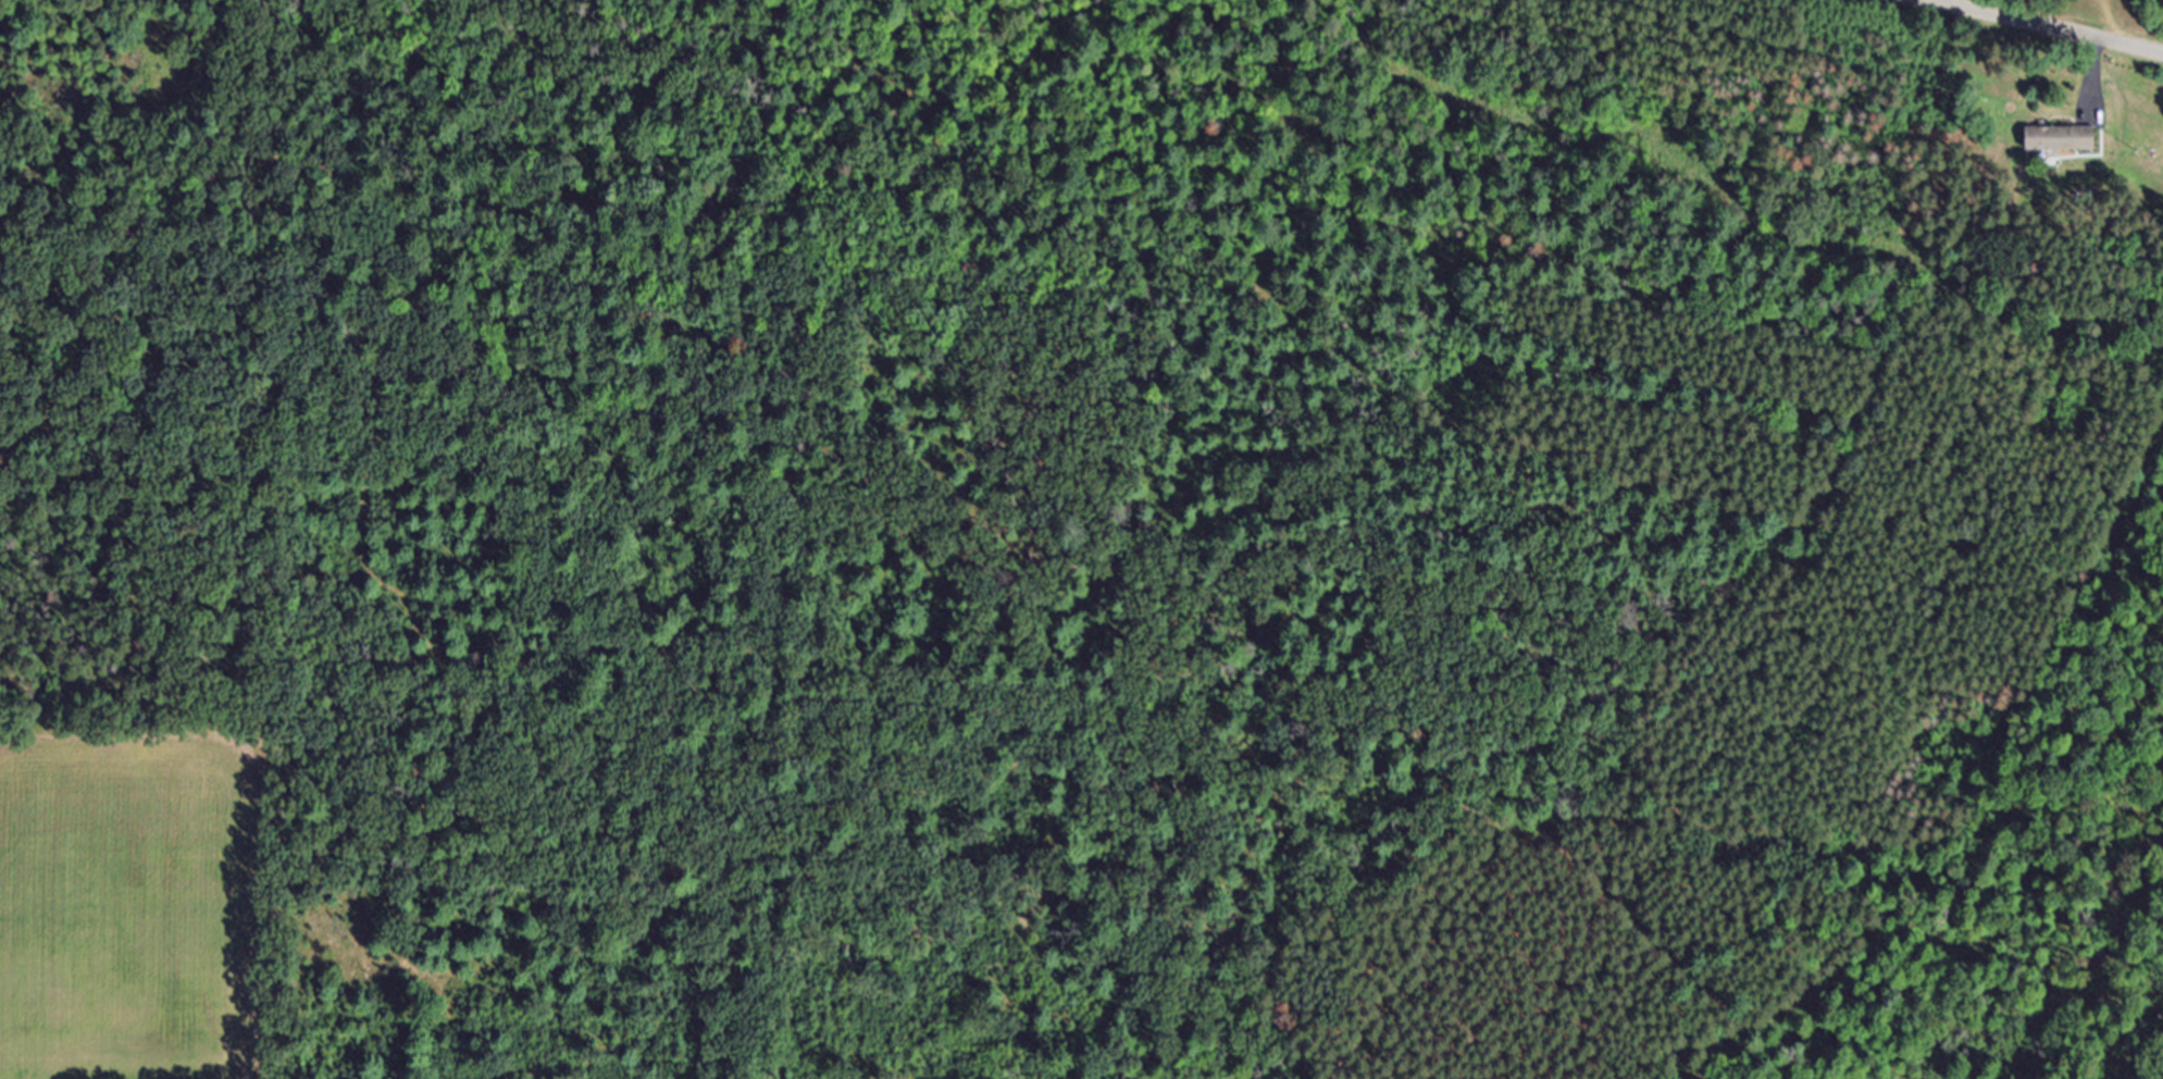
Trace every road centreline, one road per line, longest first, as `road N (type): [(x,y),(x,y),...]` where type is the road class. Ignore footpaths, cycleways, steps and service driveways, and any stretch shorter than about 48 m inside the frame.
road 1 (residential): [(2162,55),(1934,0)]

